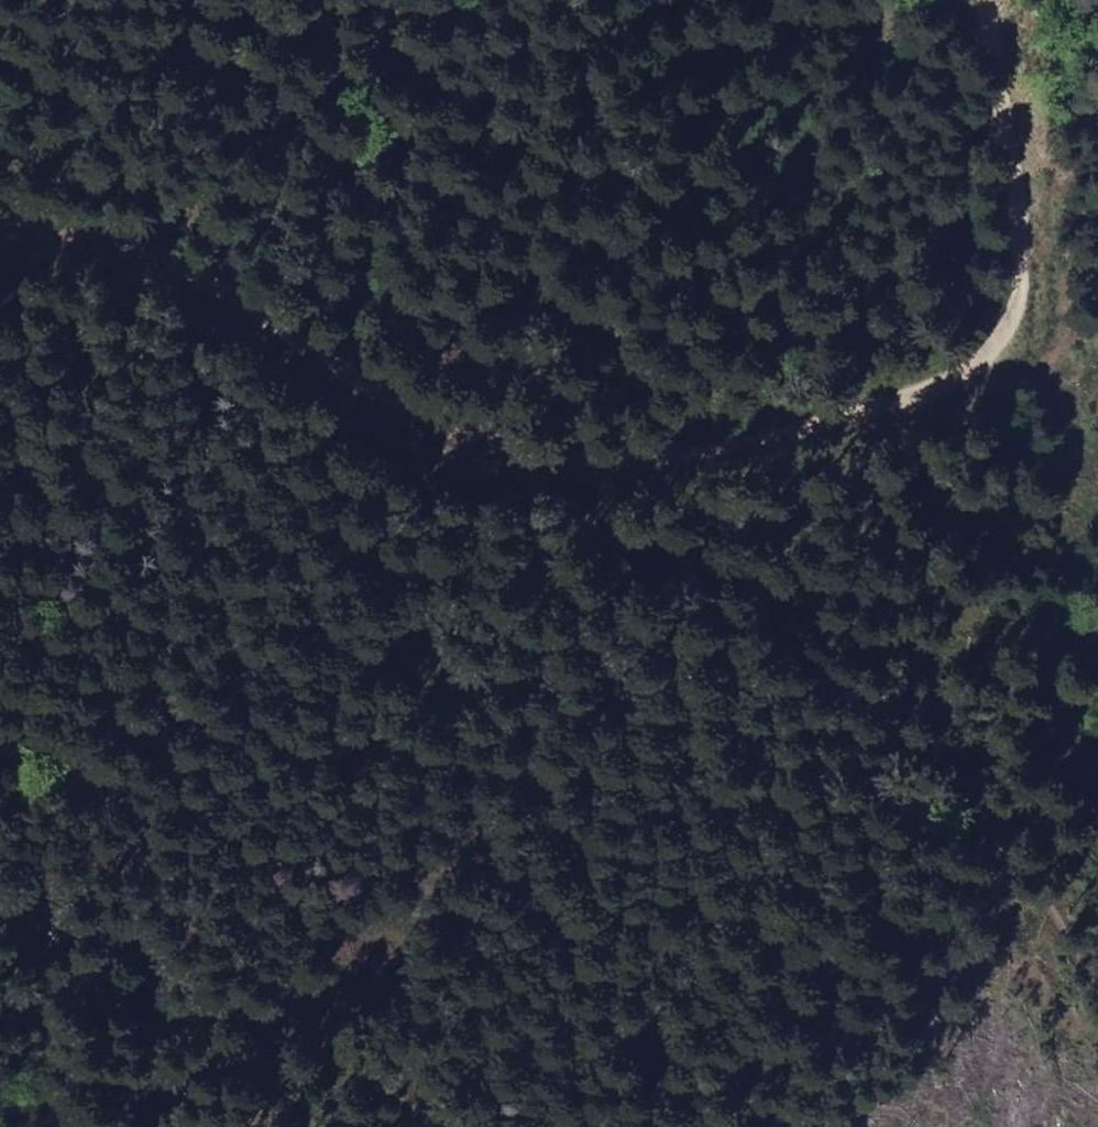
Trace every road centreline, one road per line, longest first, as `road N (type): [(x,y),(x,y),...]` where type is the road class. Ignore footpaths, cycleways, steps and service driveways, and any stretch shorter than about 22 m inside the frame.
road 1 (track): [(0,183),(103,225),(300,423),(507,513),(788,409),(1054,296),(1000,0)]
road 2 (track): [(0,849),(7,886),(157,1031),(200,1126)]

